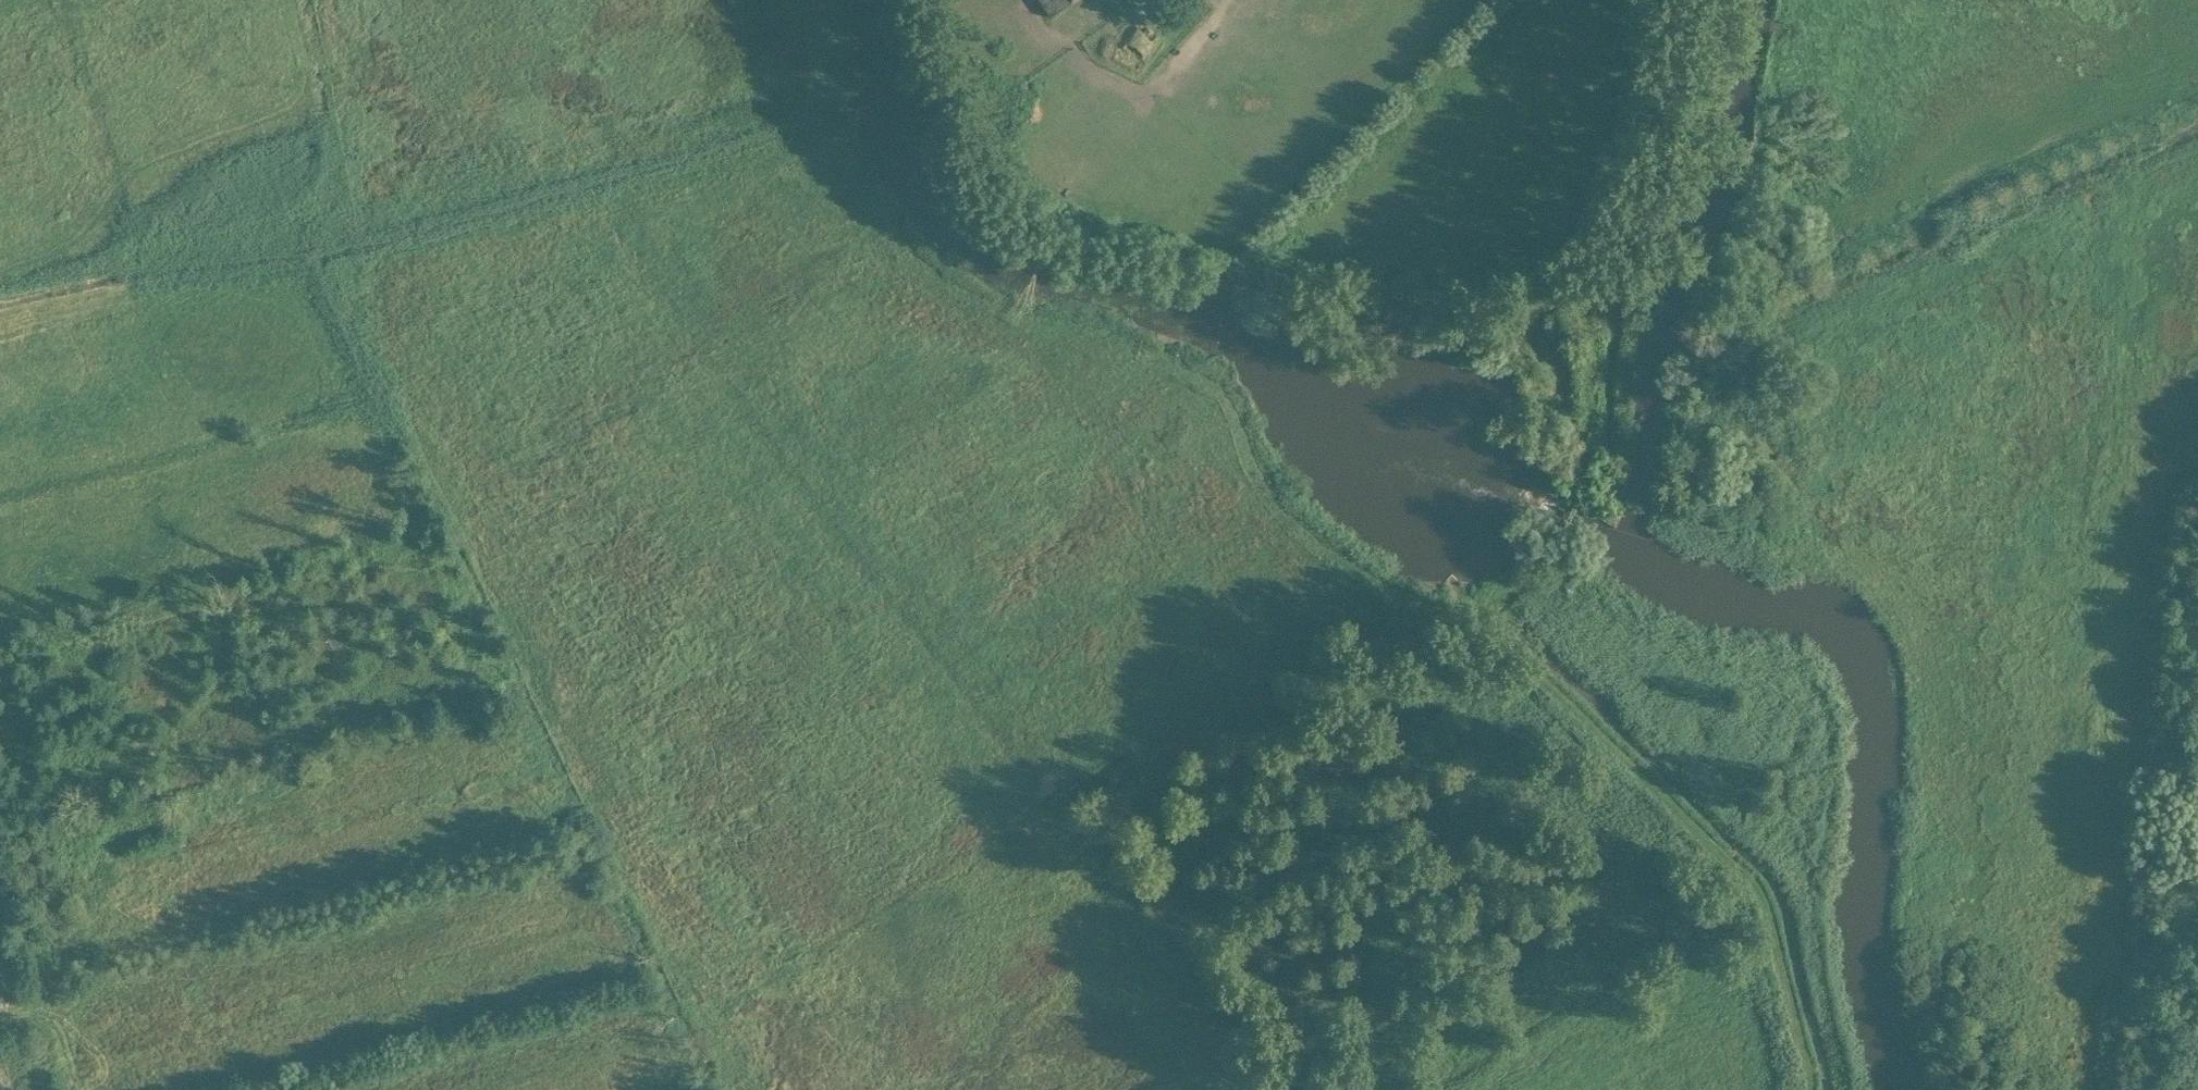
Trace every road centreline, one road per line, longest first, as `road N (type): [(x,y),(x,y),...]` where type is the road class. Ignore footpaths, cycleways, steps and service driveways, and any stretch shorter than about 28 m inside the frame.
road 1 (track): [(1806,1089),(1805,1049),(1766,904),(1746,879),(1480,618),(1390,592)]
road 2 (track): [(1390,592),(1247,481),(1232,411),(1178,359)]

